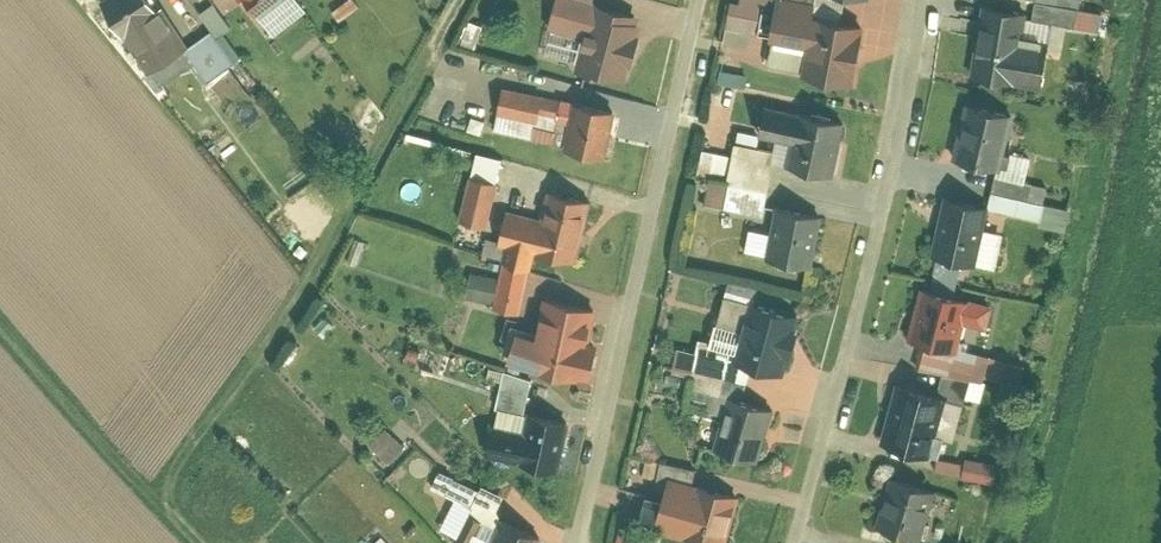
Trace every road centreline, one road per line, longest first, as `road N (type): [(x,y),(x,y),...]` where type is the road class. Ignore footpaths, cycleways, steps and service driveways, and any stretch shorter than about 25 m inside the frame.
road 1 (track): [(458,0),(164,506)]
road 2 (residential): [(916,0),(897,135),(794,542)]
road 3 (residential): [(582,542),(697,0)]
road 4 (track): [(0,318),(198,542)]

